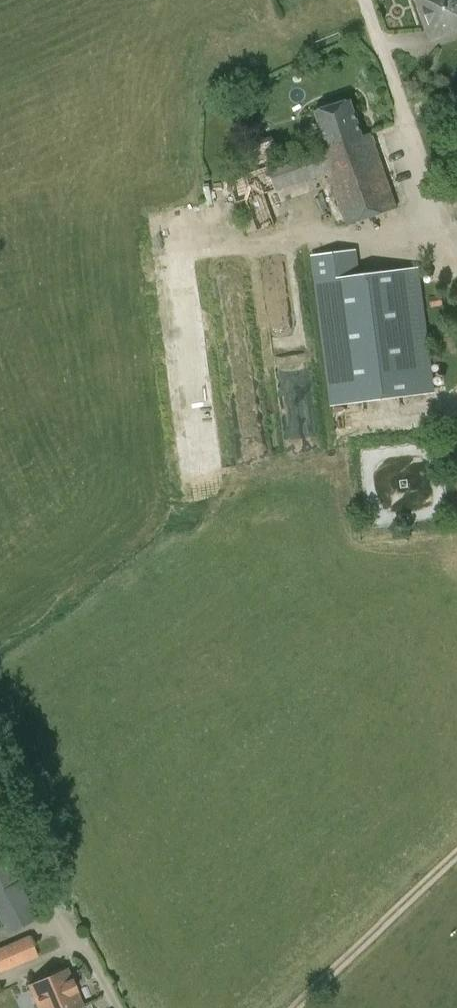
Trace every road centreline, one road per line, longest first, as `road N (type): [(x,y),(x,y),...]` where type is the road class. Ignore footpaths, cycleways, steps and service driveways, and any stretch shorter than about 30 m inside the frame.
road 1 (track): [(456,337),(385,0)]
road 2 (track): [(297,1007),(456,844)]
road 3 (track): [(0,815),(117,1007)]

